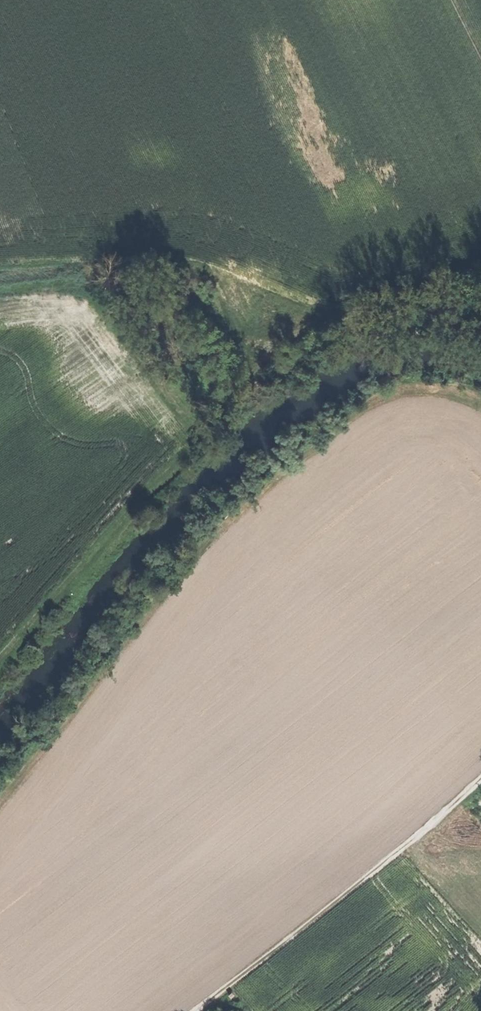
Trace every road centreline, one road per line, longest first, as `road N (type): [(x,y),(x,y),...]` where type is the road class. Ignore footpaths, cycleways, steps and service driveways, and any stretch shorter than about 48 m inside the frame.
road 1 (track): [(480,778),(195,1010)]
road 2 (track): [(0,665),(234,397)]
road 3 (track): [(480,283),(336,341),(234,397)]

